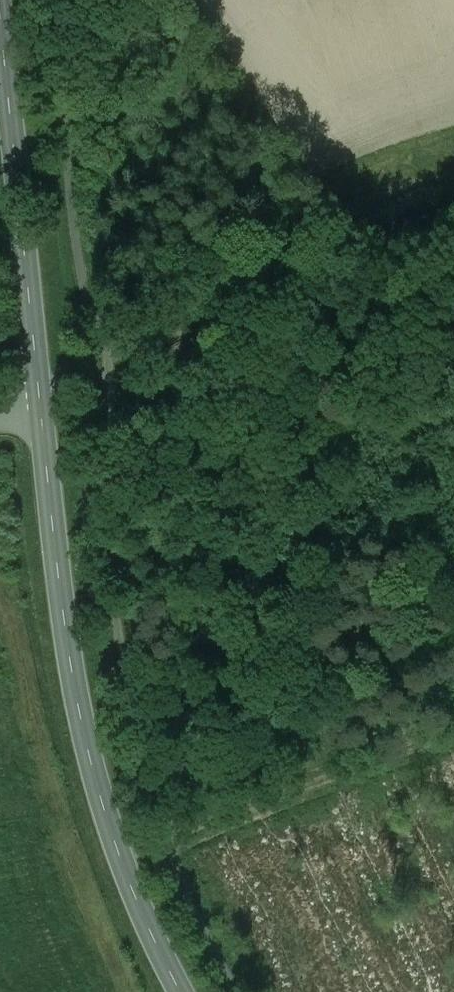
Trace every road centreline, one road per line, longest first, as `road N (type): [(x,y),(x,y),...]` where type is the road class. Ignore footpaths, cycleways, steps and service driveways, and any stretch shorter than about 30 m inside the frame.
road 1 (tertiary): [(40,399),(88,750),(121,857),(181,991)]
road 2 (track): [(39,390),(108,370),(192,321),(453,213)]
road 3 (tertiary): [(0,16),(40,399)]
road 4 (track): [(121,857),(453,728)]

